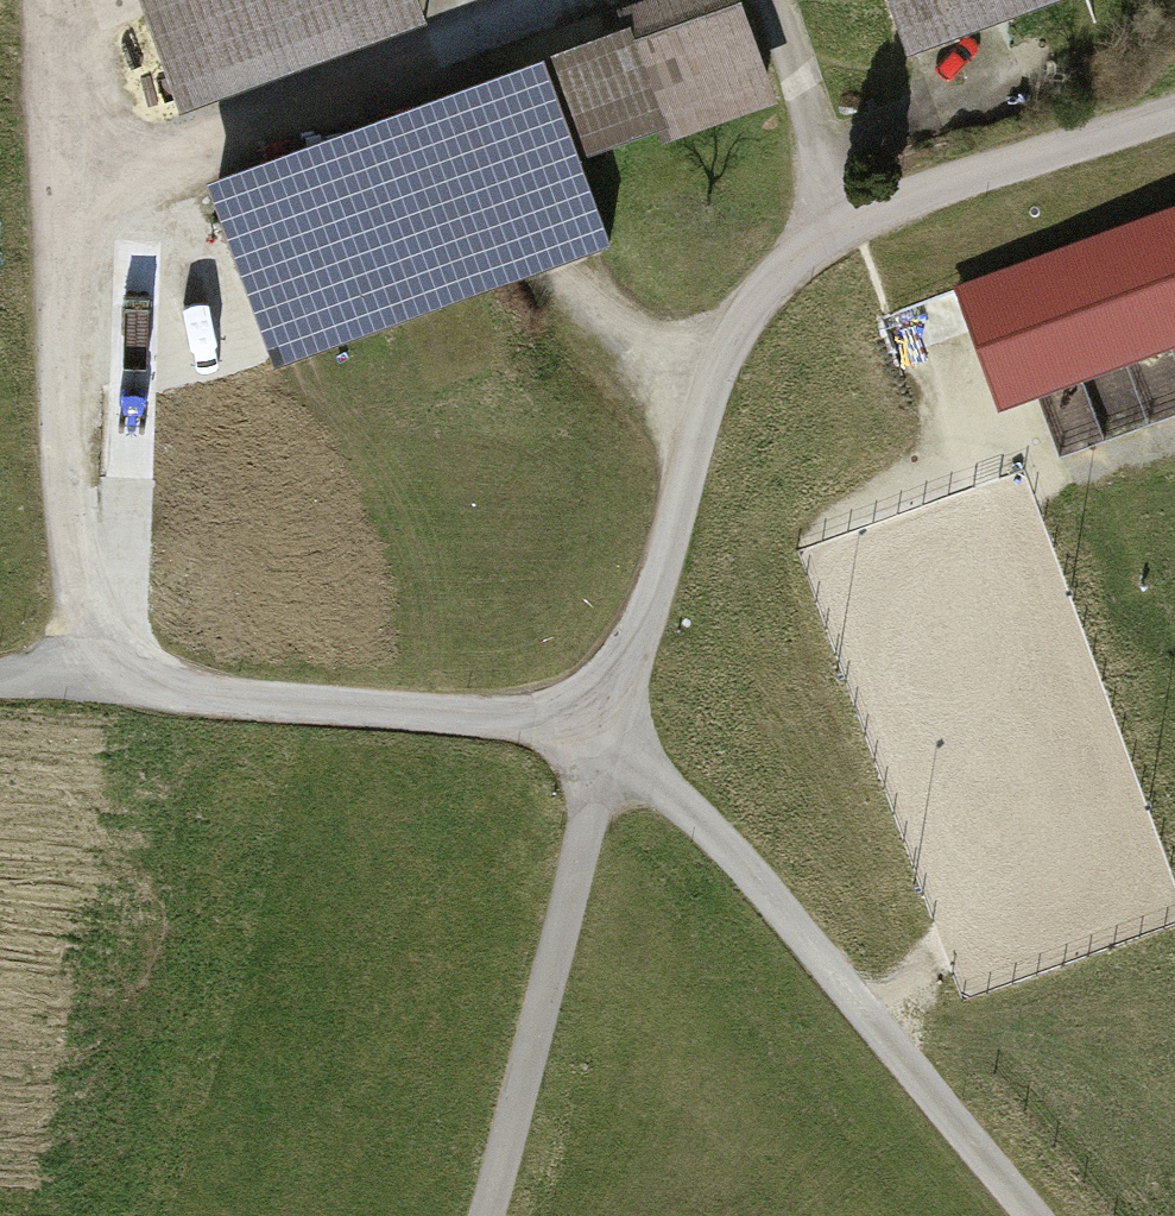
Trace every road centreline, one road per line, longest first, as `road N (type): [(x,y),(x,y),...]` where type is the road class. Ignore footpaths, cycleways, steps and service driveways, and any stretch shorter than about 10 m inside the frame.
road 1 (track): [(620,733),(710,431),(749,336),(793,283),(860,243),(1174,127)]
road 2 (track): [(87,677),(59,401),(67,213),(49,0)]
road 3 (track): [(620,733),(1026,1215)]
road 4 (track): [(0,671),(620,733)]
road 5 (track): [(67,213),(573,0)]
road 6 (track): [(497,1215),(620,733)]
road 7 (track): [(768,0),(860,243)]

